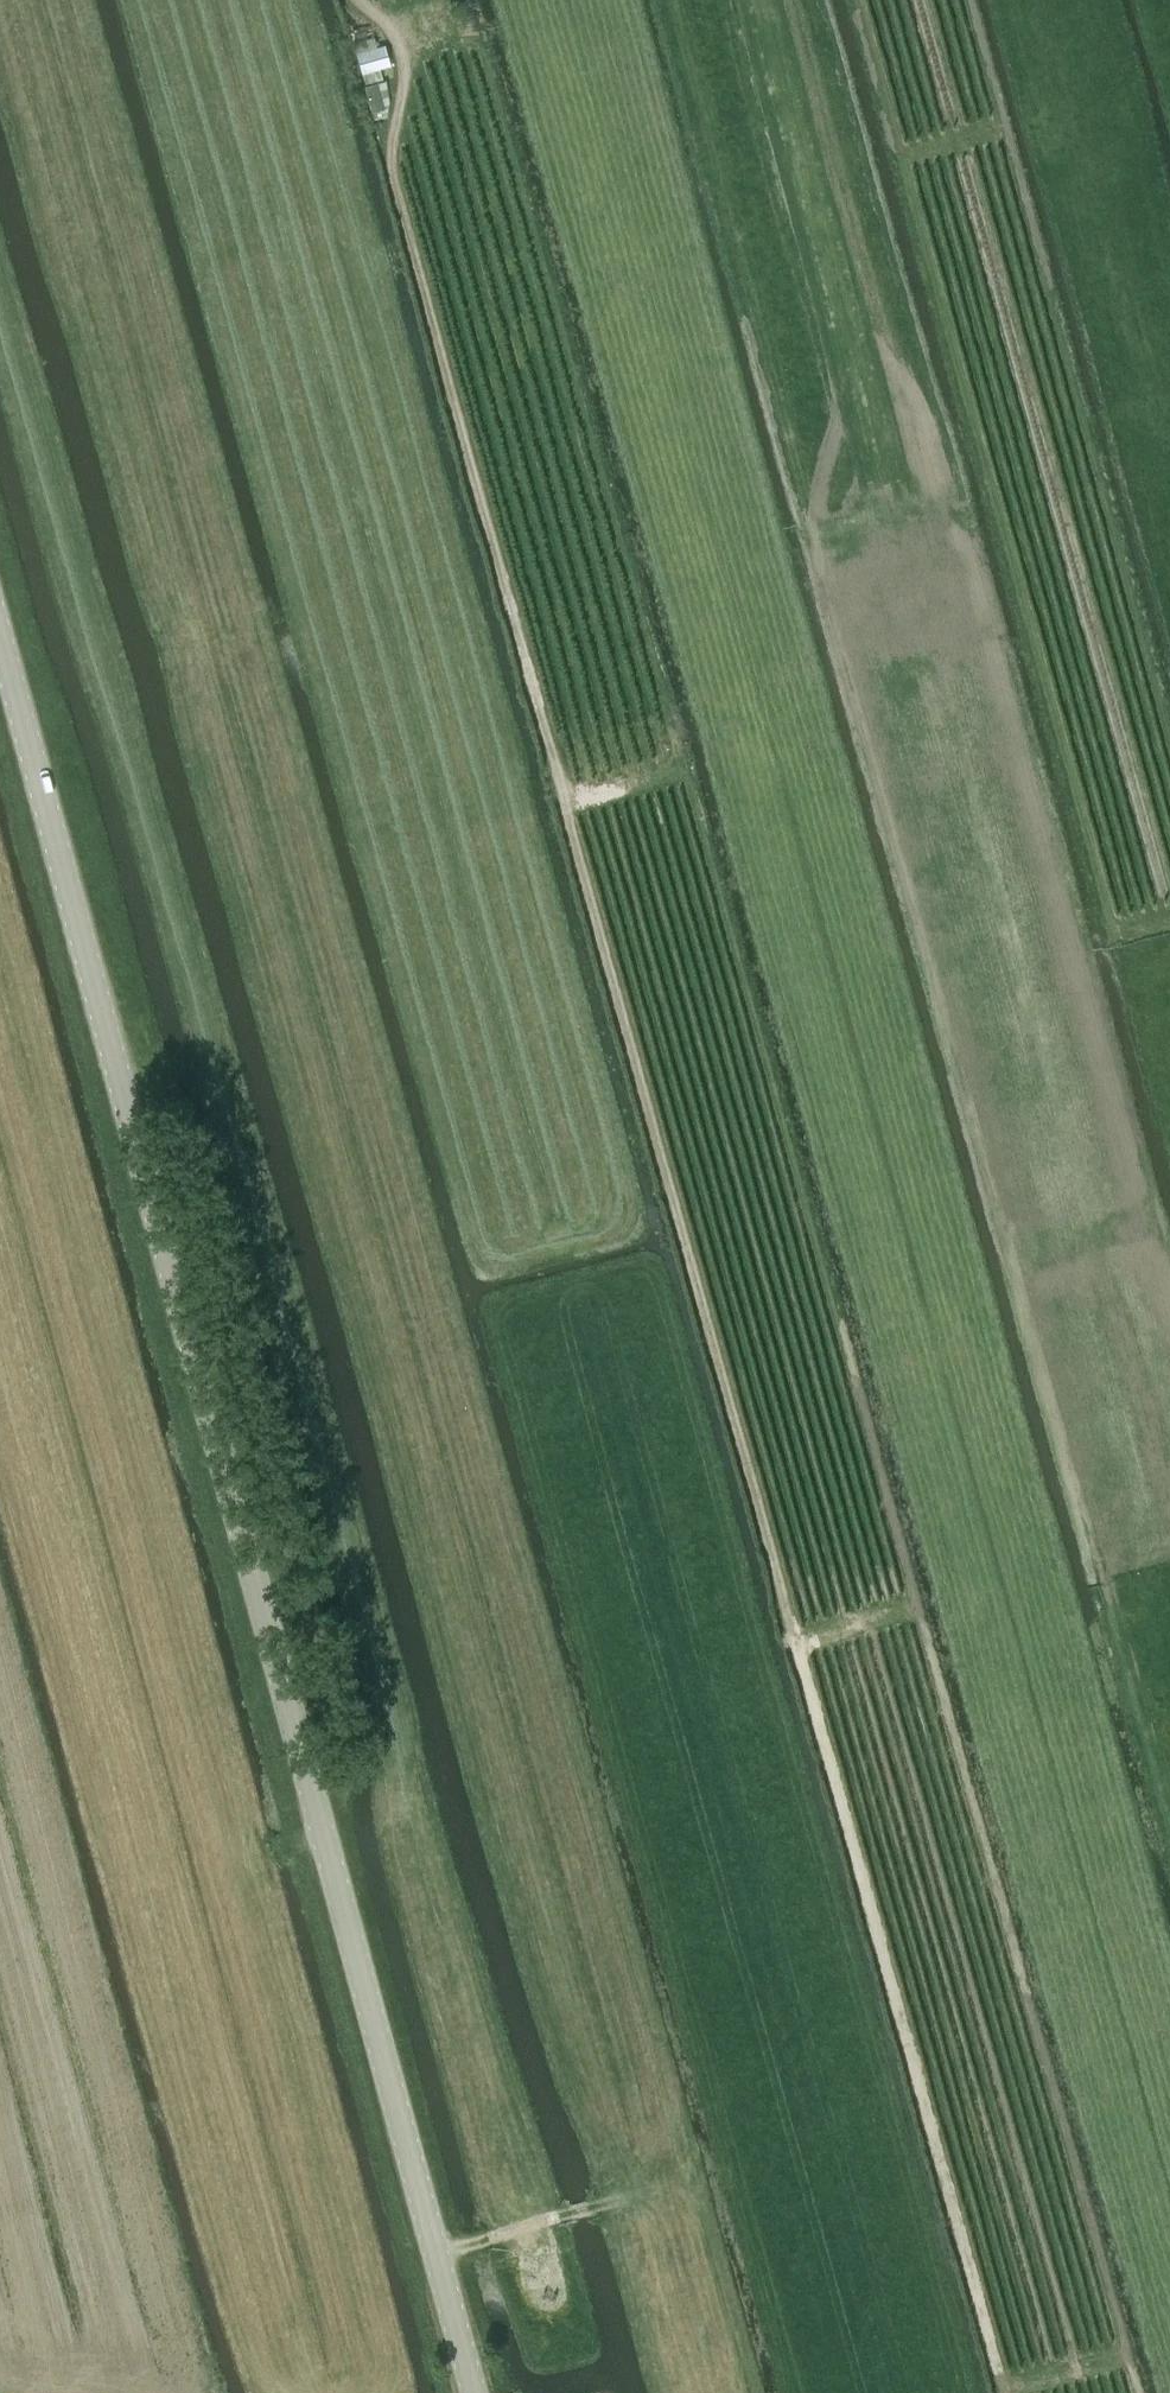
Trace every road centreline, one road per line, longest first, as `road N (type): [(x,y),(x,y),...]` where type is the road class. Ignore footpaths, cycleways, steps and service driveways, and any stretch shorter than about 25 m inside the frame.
road 1 (tertiary): [(473,2392),(0,637)]
road 2 (track): [(651,2192),(437,2262)]

